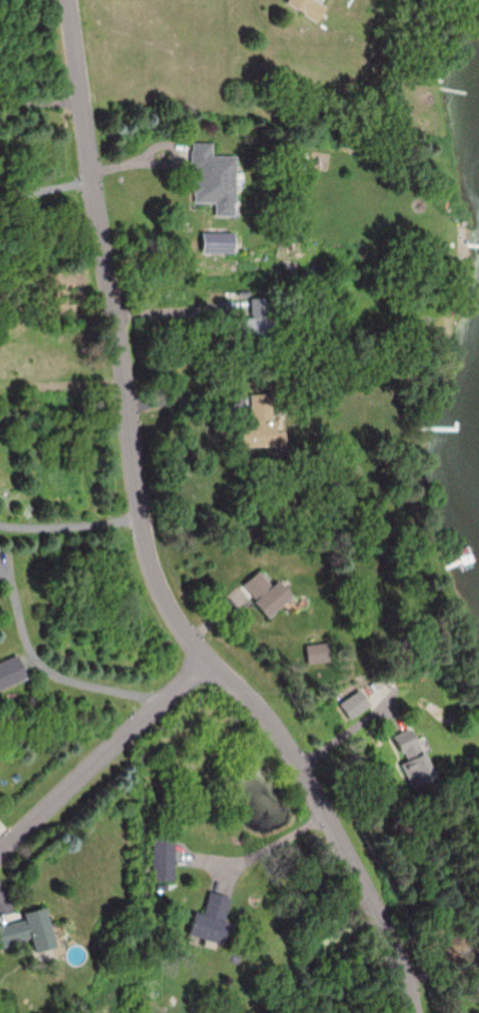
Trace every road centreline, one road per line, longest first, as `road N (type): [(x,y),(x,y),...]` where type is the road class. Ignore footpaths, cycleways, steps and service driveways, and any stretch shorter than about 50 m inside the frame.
road 1 (residential): [(70,0),(154,565),(172,606),(302,757),(412,1012)]
road 2 (residential): [(214,660),(0,856)]

